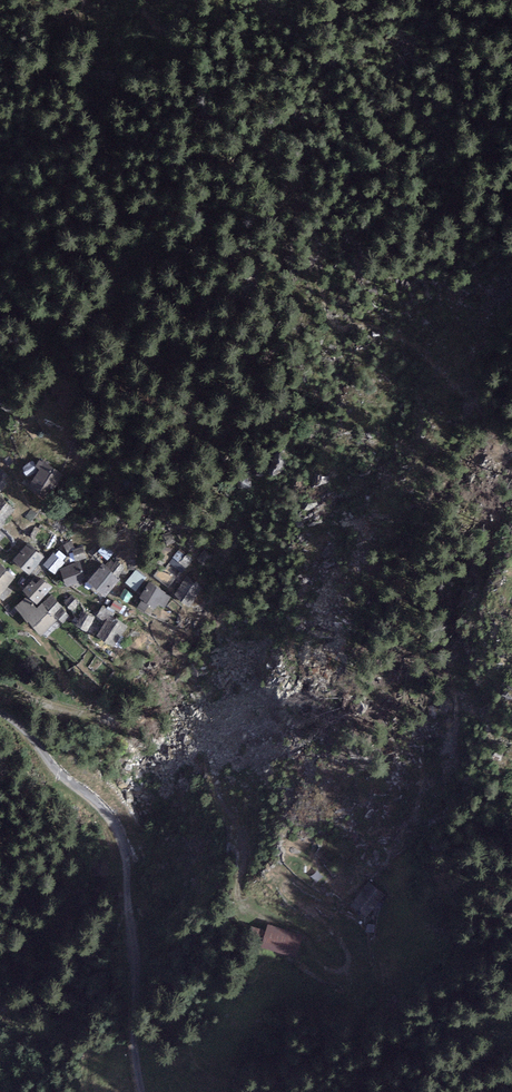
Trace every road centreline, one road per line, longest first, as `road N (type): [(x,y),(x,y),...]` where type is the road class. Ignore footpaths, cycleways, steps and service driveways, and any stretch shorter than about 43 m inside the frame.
road 1 (unclassified): [(126,845),(142,1091)]
road 2 (track): [(0,709),(94,794),(126,845)]

